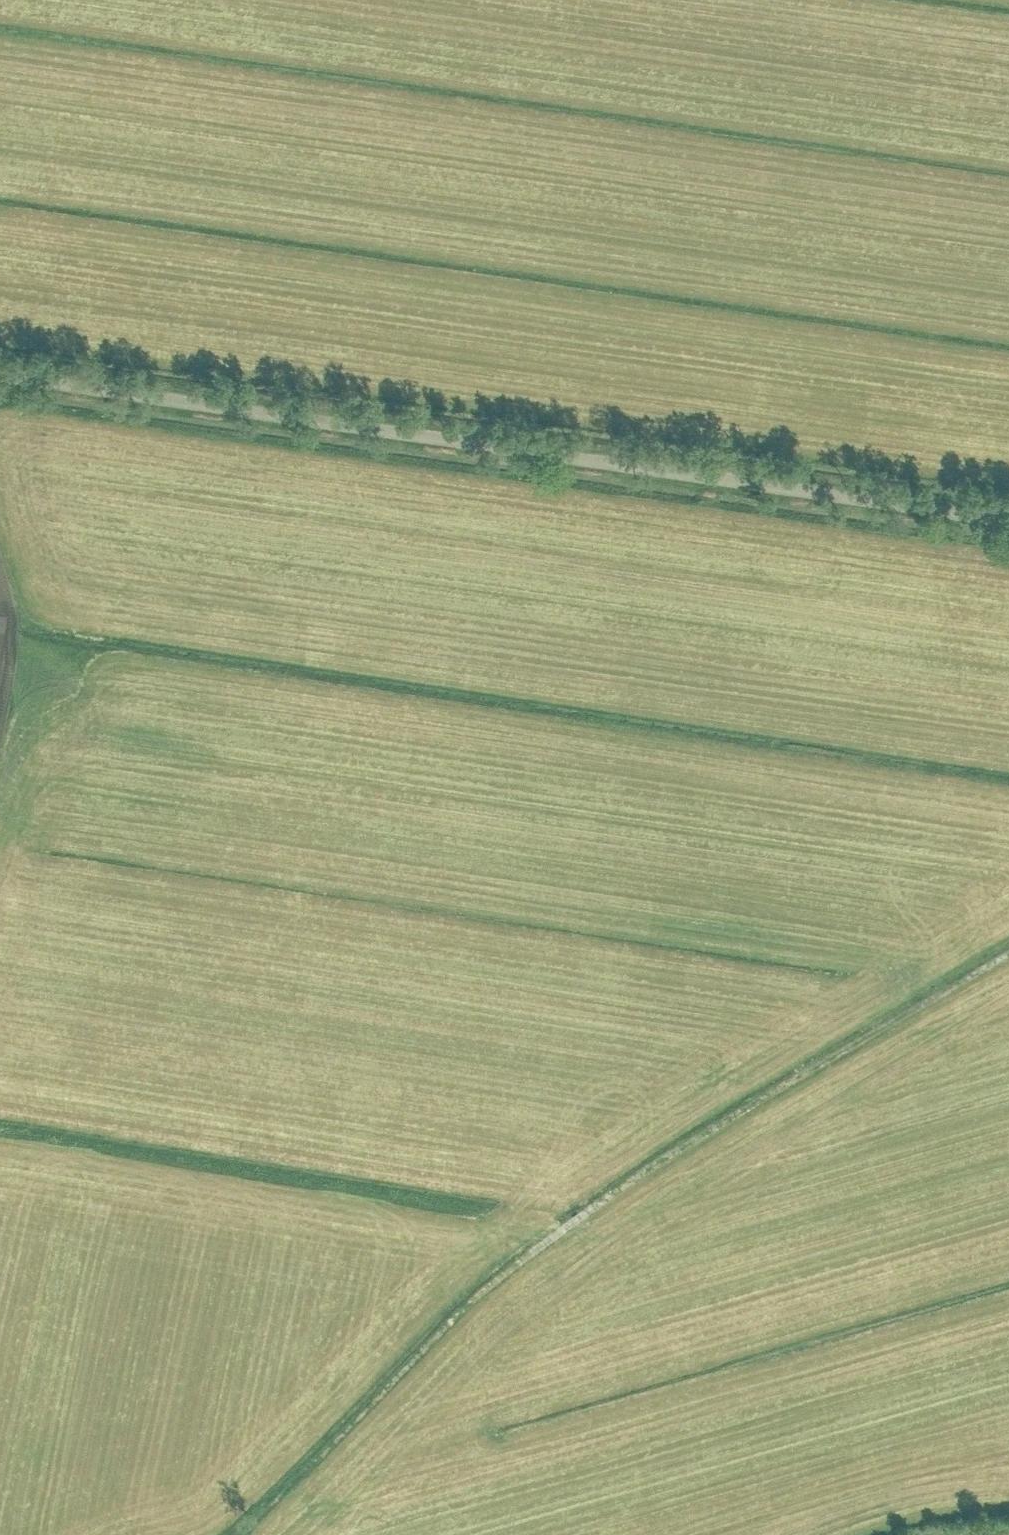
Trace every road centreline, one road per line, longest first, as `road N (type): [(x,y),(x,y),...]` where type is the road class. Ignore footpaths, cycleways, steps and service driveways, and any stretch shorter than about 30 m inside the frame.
road 1 (unclassified): [(1008,518),(704,467),(0,372)]
road 2 (track): [(239,1534),(494,1281),(578,1217),(1008,954)]

